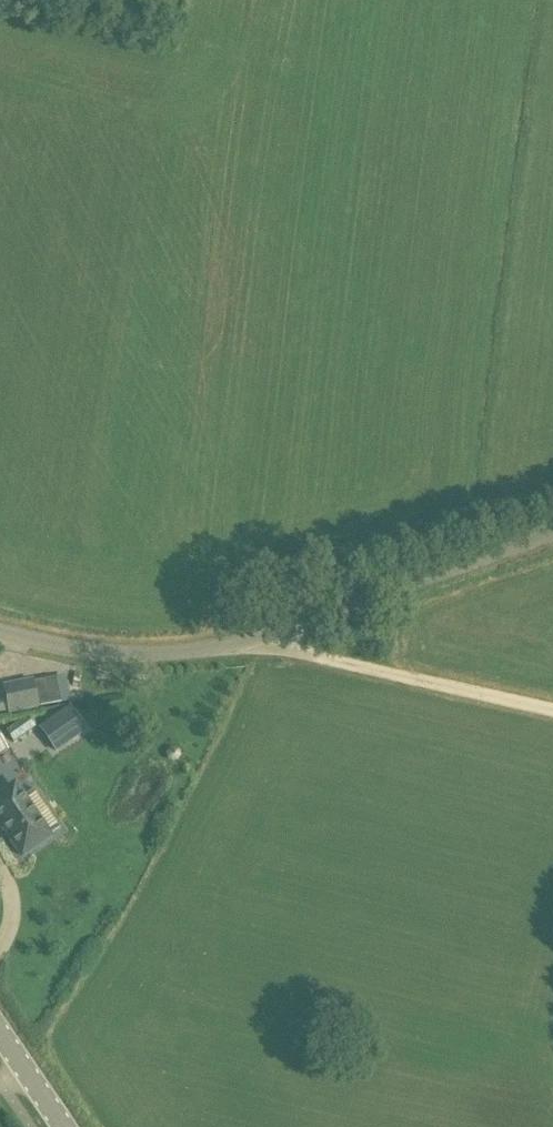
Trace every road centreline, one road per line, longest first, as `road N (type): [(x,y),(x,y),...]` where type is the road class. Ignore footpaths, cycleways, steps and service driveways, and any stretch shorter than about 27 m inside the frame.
road 1 (unclassified): [(0,629),(142,658),(247,644),(552,538)]
road 2 (track): [(278,634),(552,708)]

